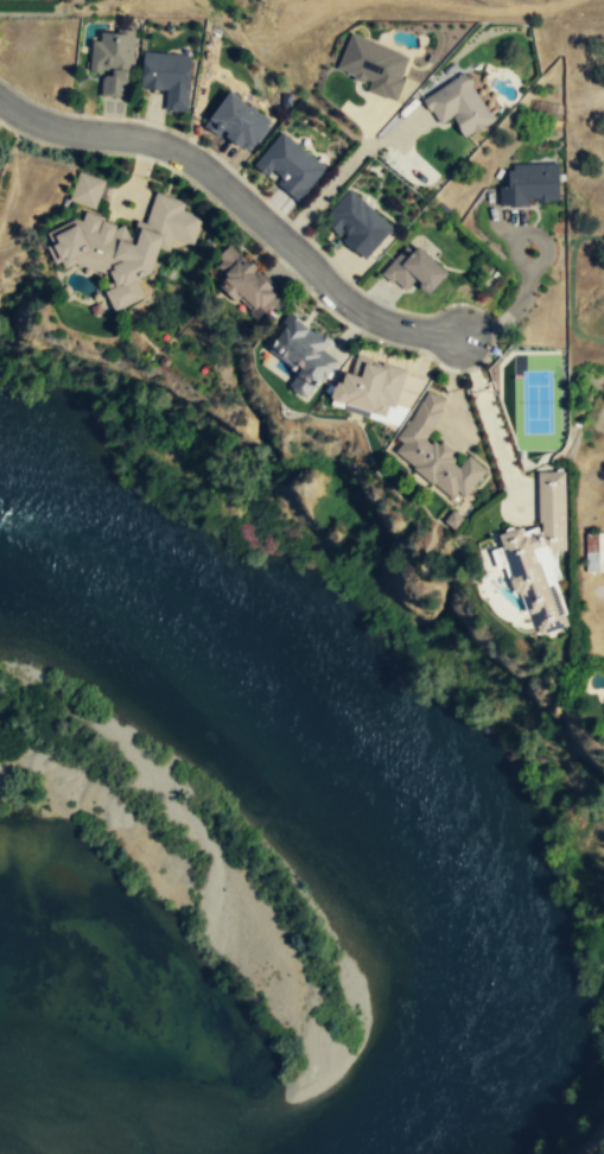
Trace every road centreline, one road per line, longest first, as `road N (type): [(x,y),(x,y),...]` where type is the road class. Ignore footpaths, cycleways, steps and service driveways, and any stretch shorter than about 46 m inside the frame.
road 1 (residential): [(0,98),(59,128),(136,137),(193,159),(355,307),(401,329),(459,335)]

